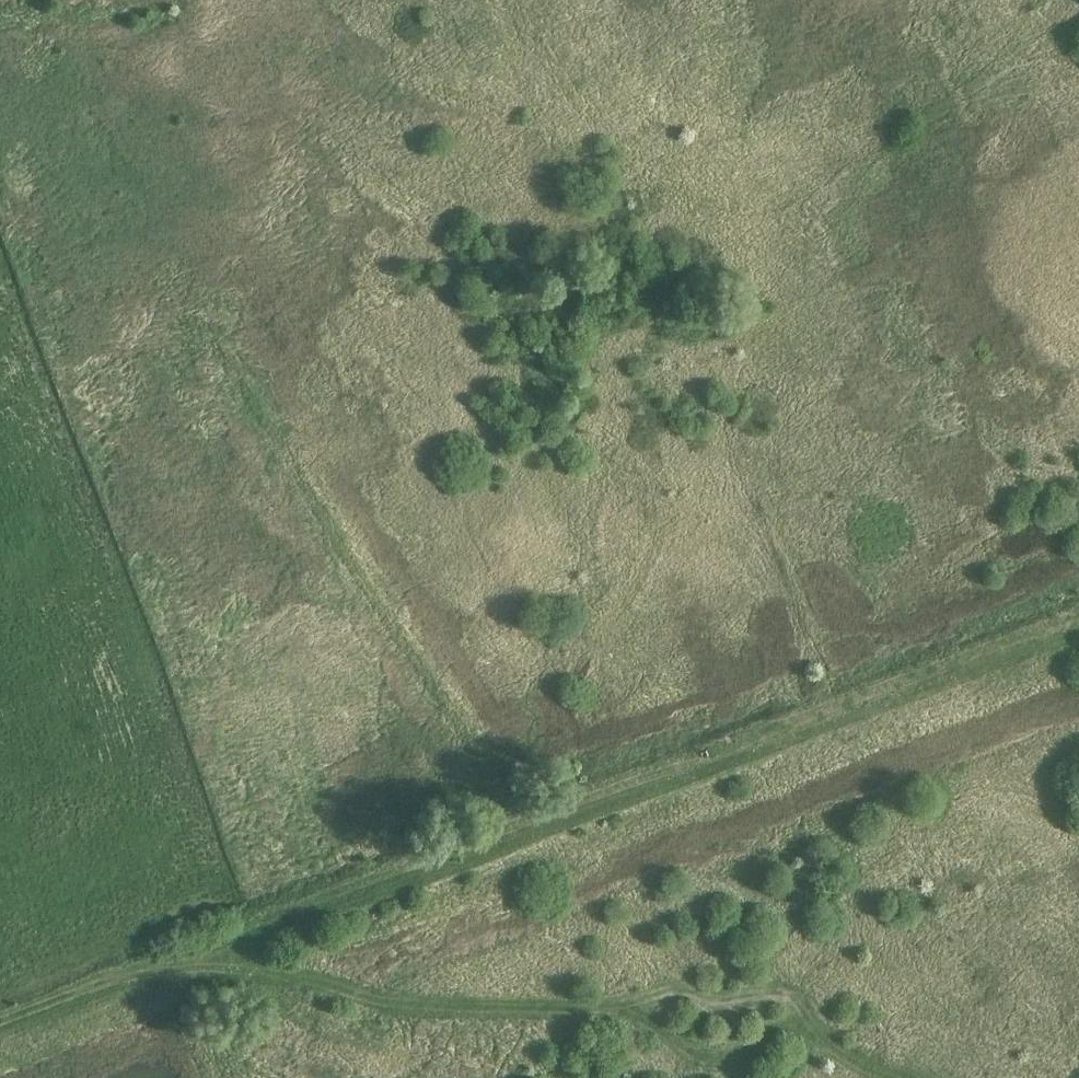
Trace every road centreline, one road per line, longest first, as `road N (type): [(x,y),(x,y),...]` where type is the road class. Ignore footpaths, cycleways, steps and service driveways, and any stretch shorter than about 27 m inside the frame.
road 1 (track): [(0,1021),(1078,619)]

